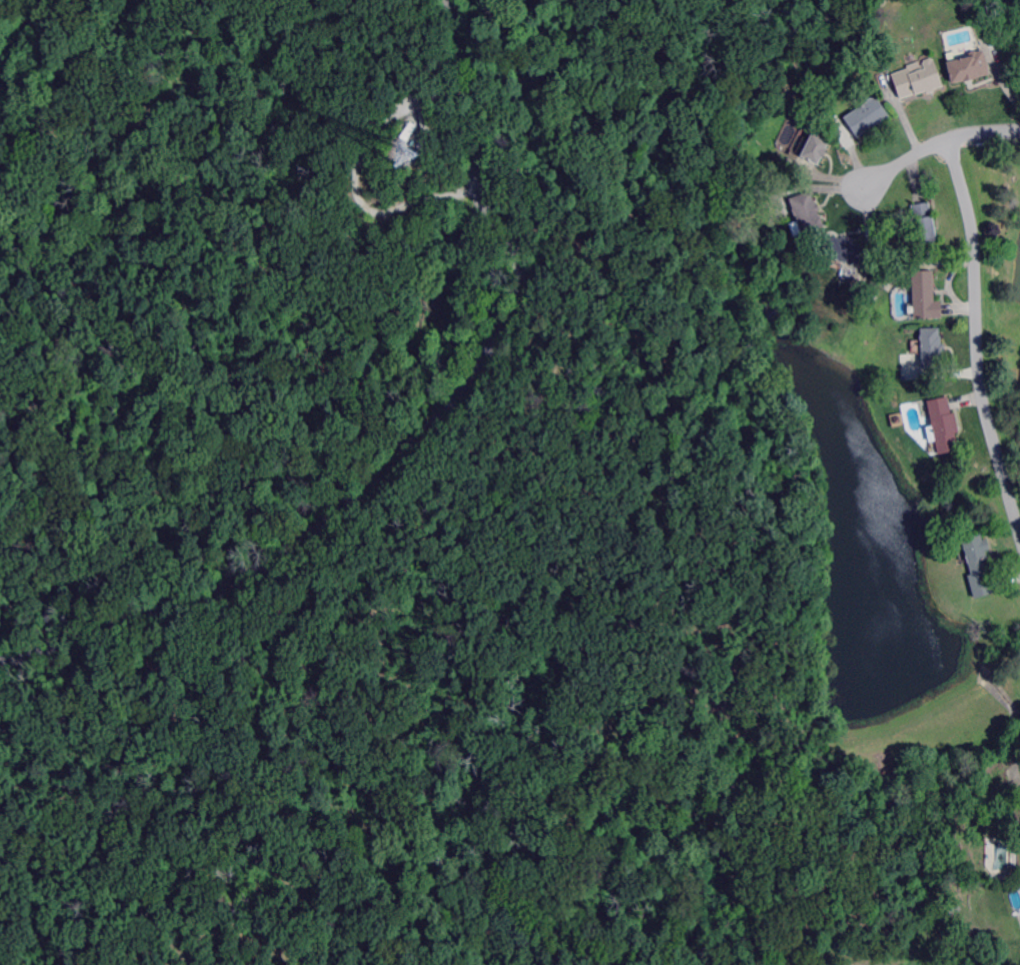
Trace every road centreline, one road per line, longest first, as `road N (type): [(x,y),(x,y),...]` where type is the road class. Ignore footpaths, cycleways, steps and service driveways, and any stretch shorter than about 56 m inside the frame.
road 1 (residential): [(451,0),(478,103),(480,194),(522,266),(511,311),(465,395),(355,498),(264,568),(0,664)]
road 2 (residential): [(949,139),(973,225),(980,371),(1019,528)]
road 3 (residential): [(1019,132),(949,139),(866,188)]

